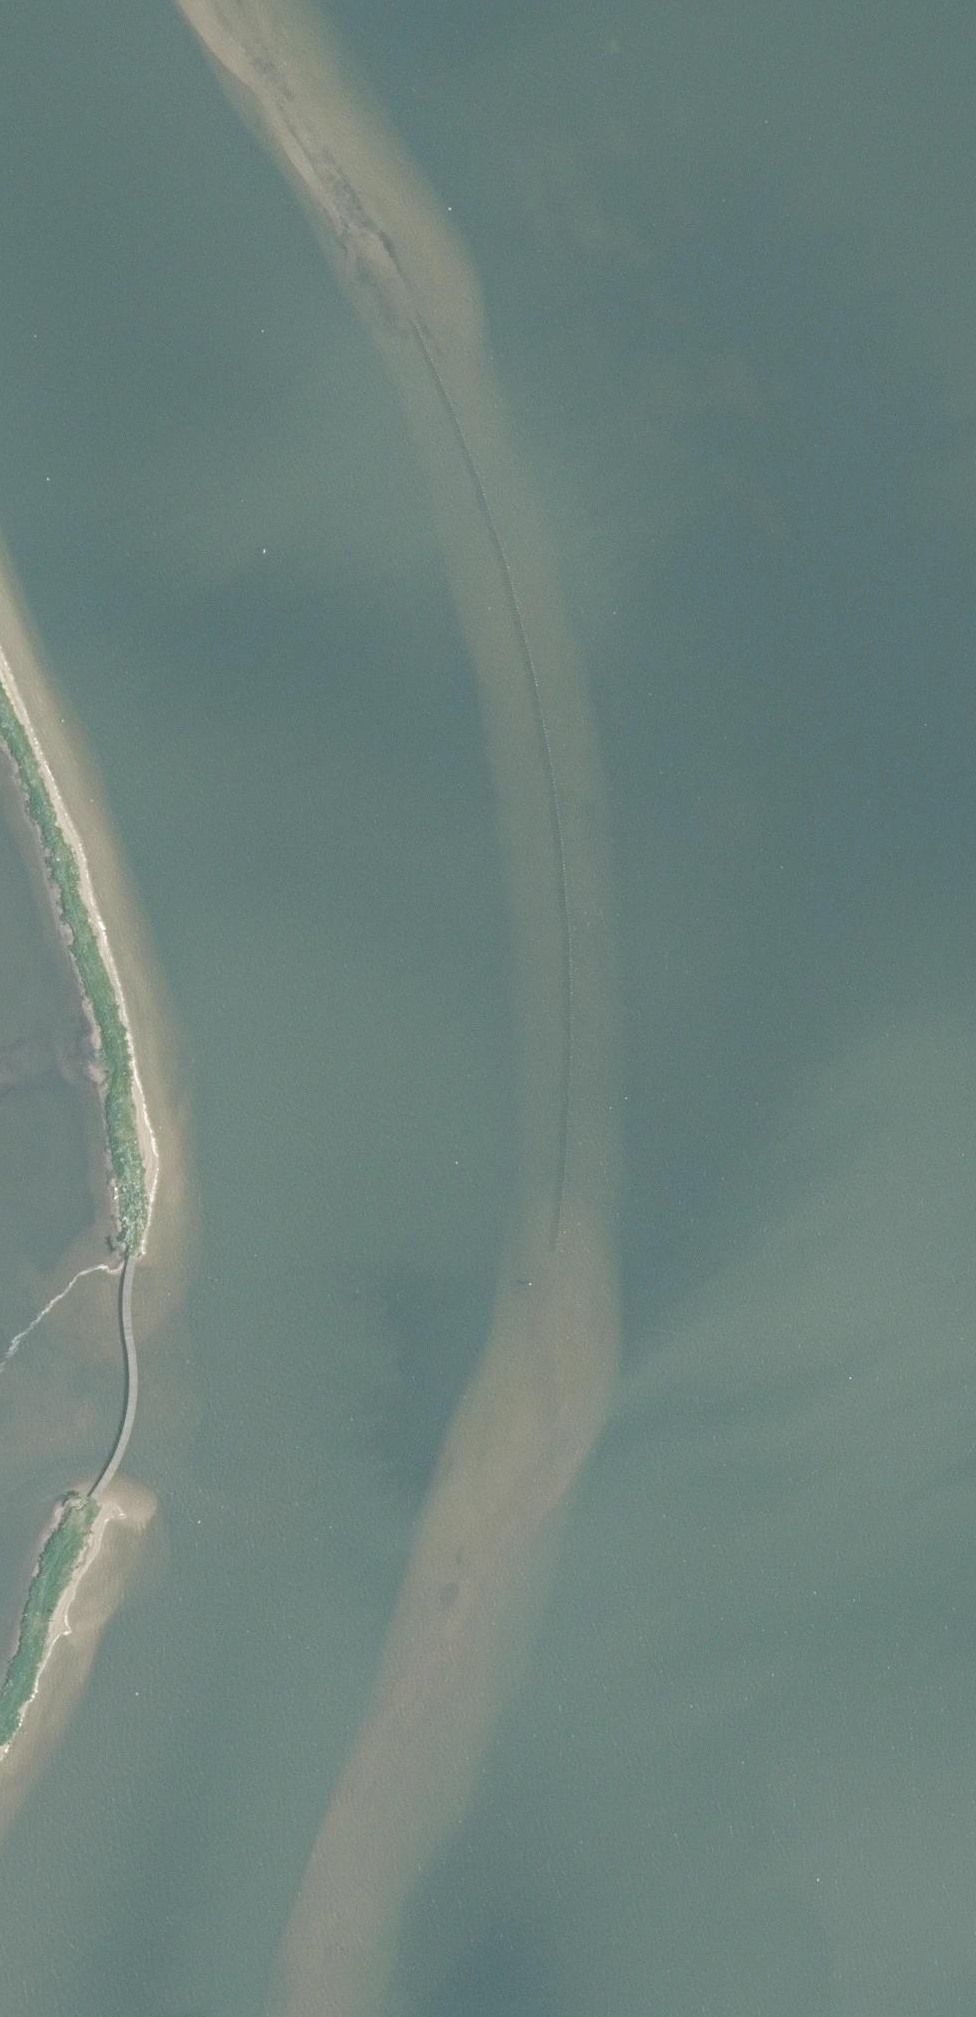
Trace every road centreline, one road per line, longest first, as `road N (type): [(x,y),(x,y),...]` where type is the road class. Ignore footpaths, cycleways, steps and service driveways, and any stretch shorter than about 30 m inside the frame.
road 1 (track): [(0,1616),(28,1522),(90,1421),(100,1365),(94,1276),(106,1187),(88,1029),(0,755)]

